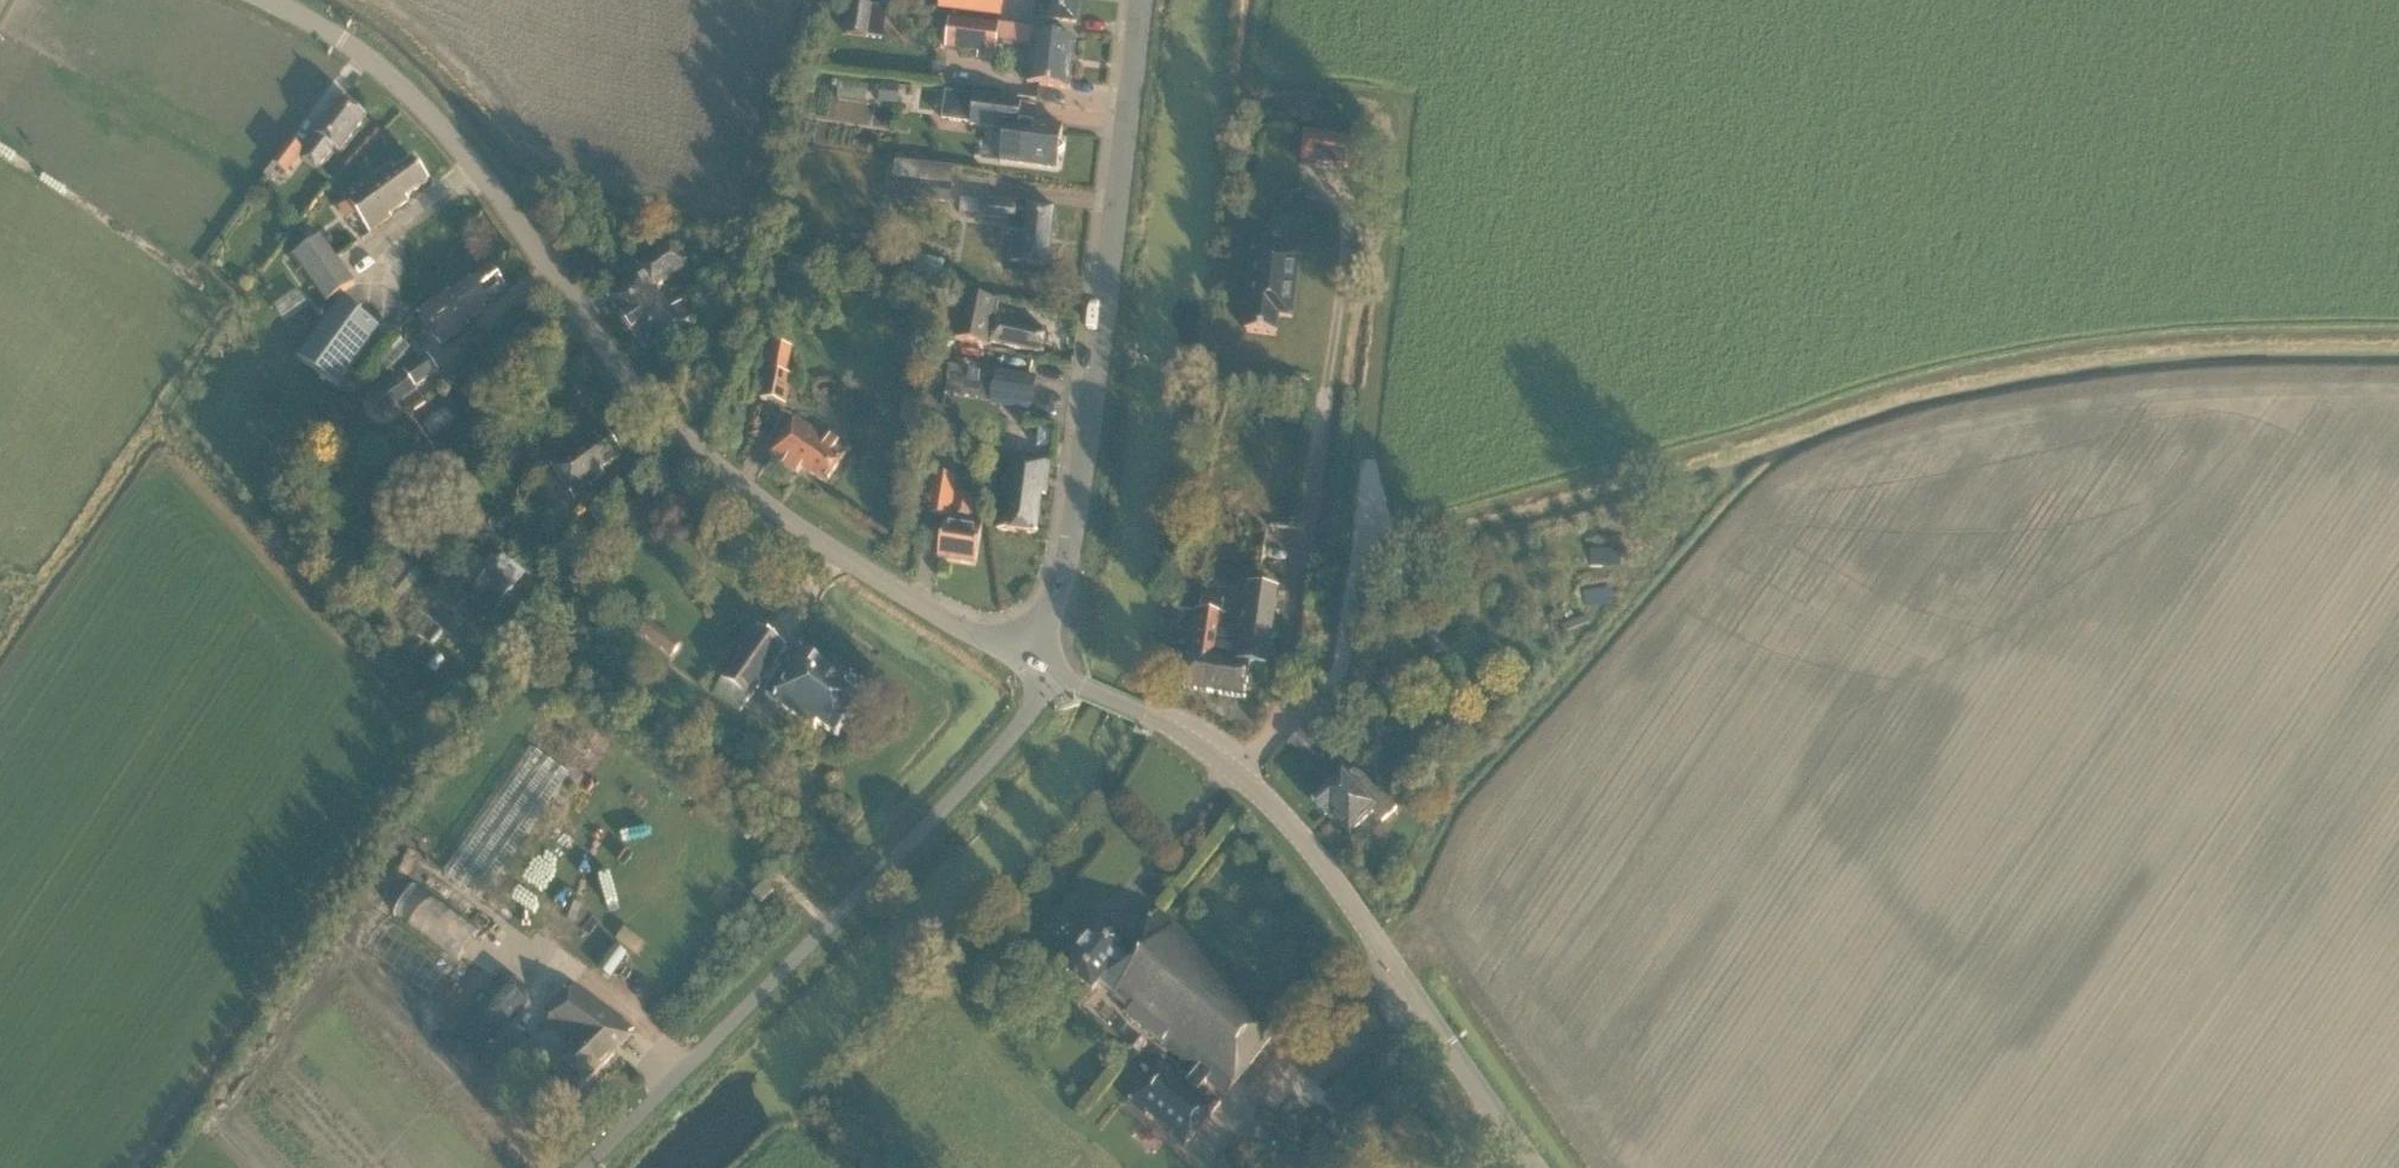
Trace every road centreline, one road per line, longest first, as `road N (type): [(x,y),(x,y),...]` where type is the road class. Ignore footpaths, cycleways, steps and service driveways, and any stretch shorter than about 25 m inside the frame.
road 1 (tertiary): [(269,0),(342,39),(416,102),(629,380),(717,469),(910,598),(1041,667)]
road 2 (tertiary): [(1537,1167),(1270,802),(1205,749),(1041,667)]
road 3 (unclassified): [(584,1167),(959,796),(1006,742),(1041,667)]
road 4 (tertiary): [(1041,667),(1037,638),(1067,555),(1082,468),(1138,0)]

